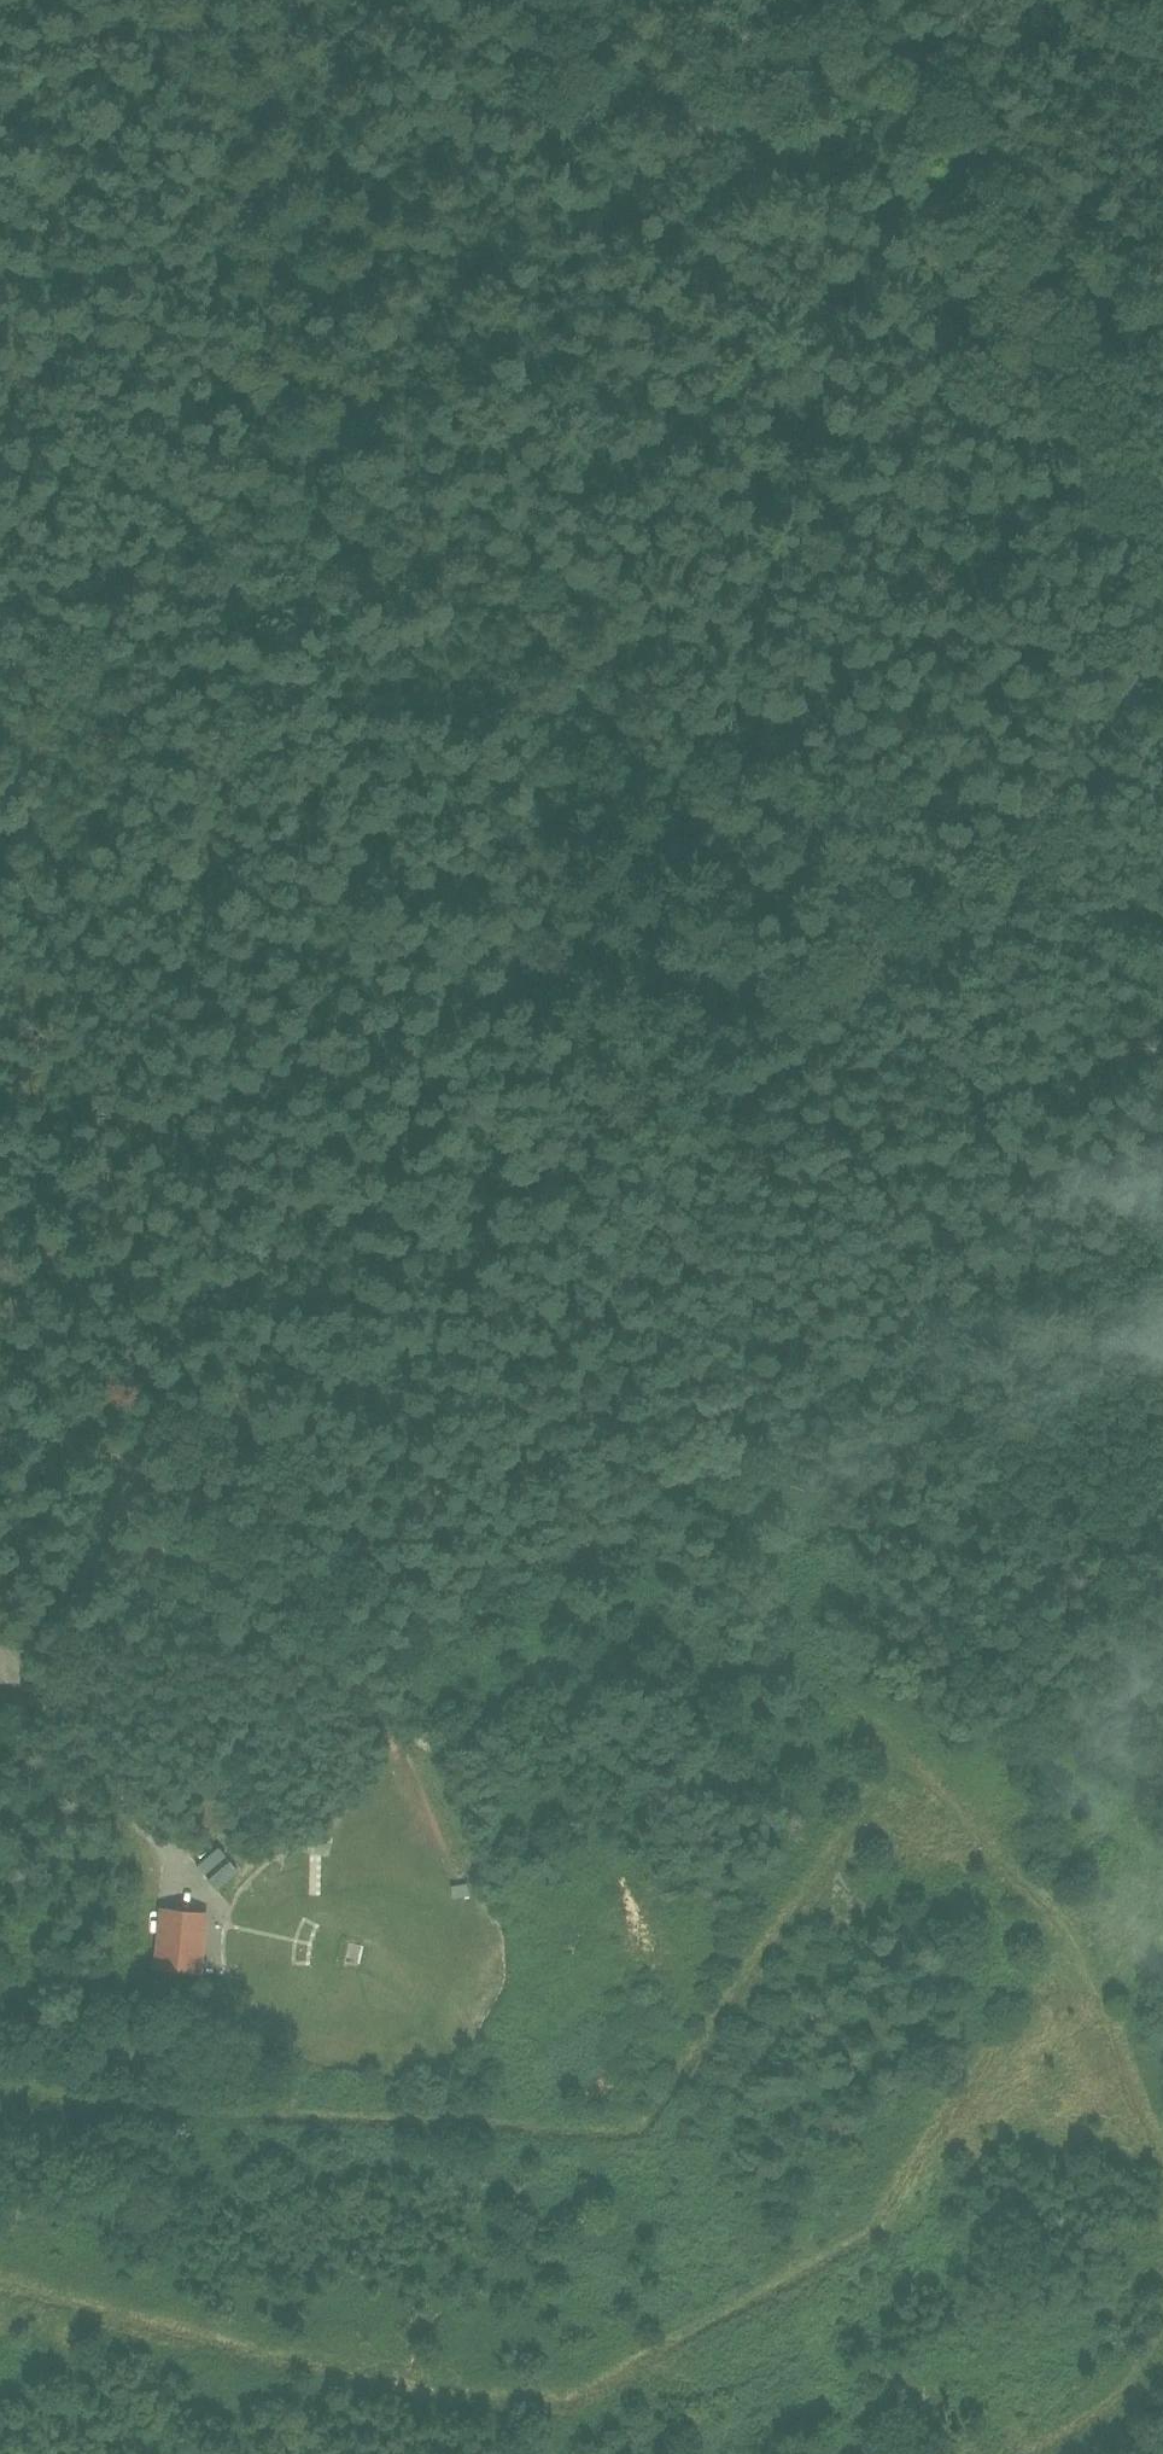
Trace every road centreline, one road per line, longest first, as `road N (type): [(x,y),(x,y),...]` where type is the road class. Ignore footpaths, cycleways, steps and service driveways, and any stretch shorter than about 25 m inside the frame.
road 1 (track): [(222,1911),(0,1652)]

